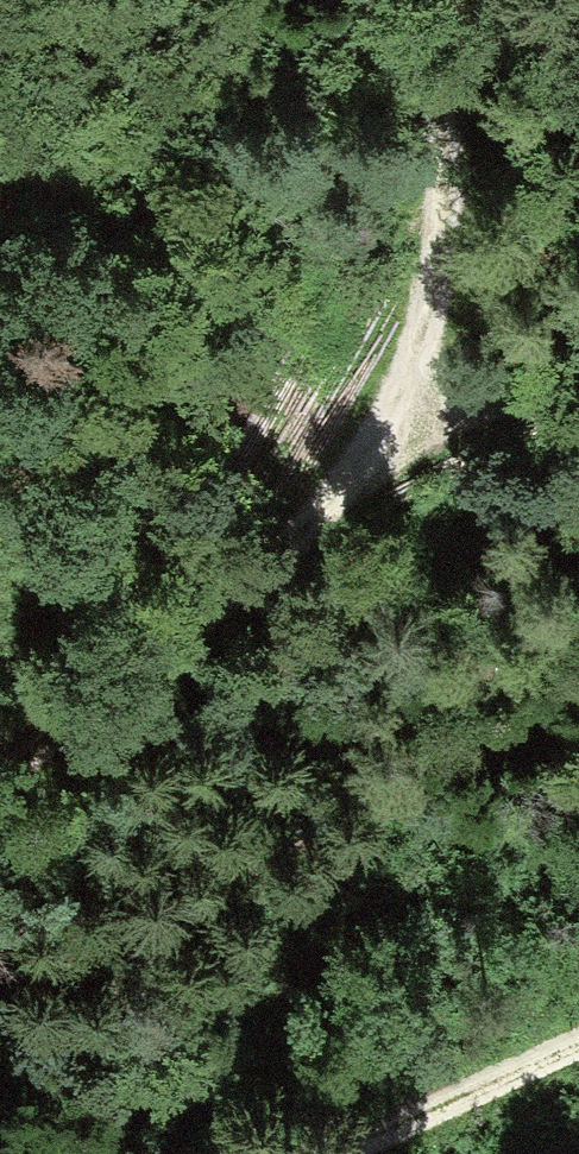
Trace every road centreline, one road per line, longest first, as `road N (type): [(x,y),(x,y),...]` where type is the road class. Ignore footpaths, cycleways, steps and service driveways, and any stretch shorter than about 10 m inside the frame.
road 1 (track): [(0,781),(406,430),(444,270),(407,64),(372,0)]
road 2 (track): [(578,1055),(343,1153)]
road 3 (track): [(578,365),(524,398),(406,430)]

